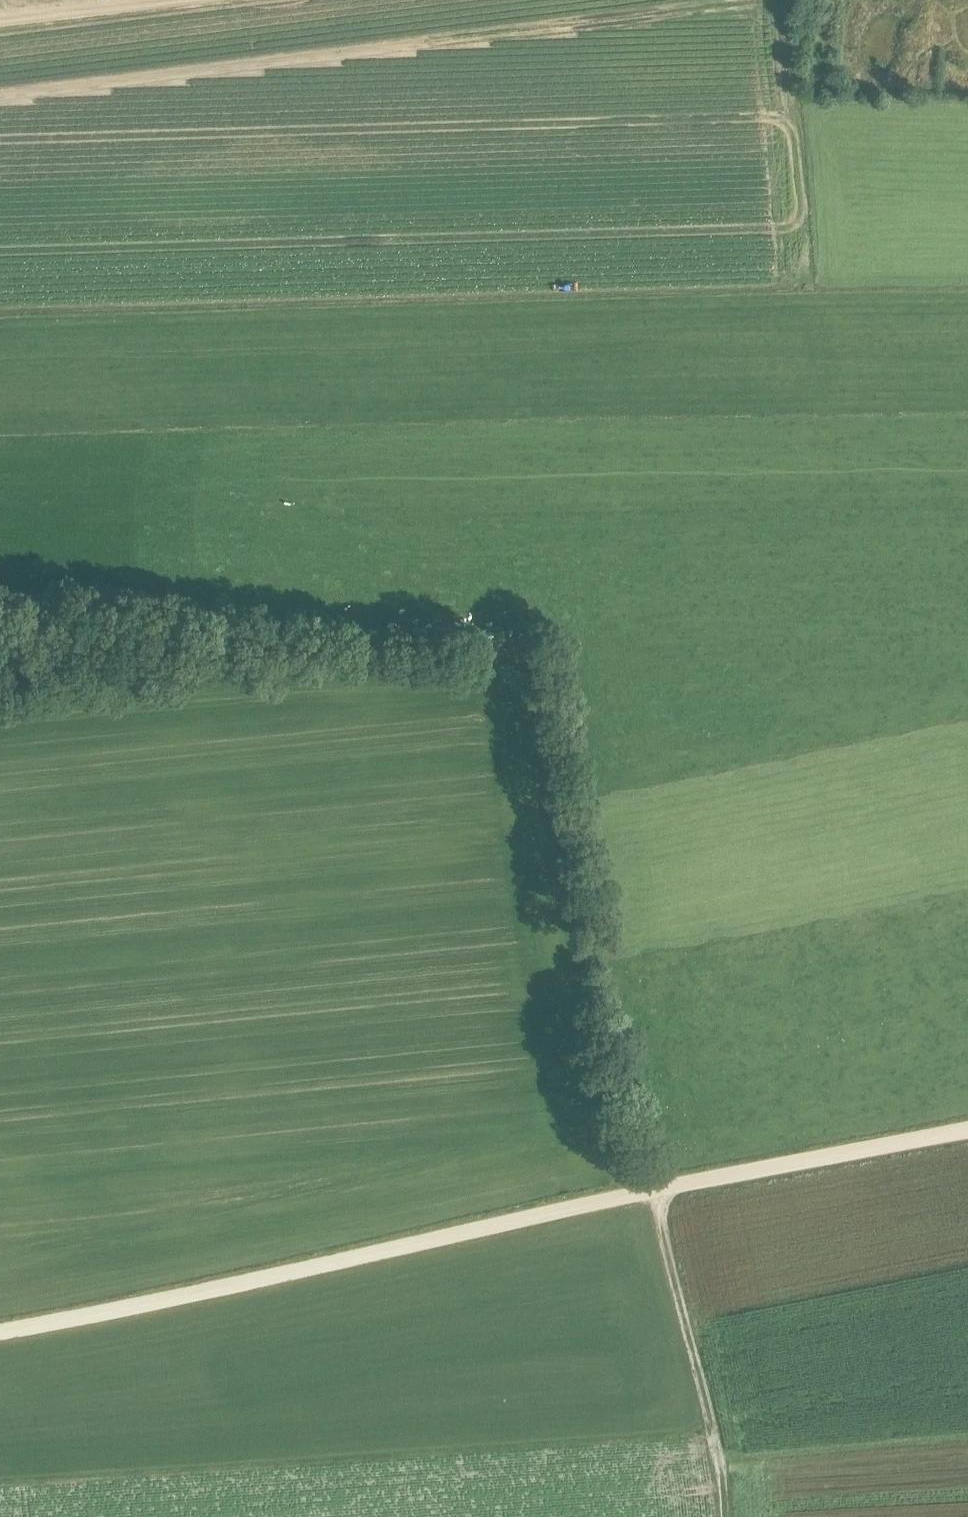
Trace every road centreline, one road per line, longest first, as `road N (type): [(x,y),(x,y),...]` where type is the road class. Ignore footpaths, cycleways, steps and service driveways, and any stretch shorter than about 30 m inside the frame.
road 1 (track): [(0,1333),(967,1135)]
road 2 (track): [(136,0),(0,17)]

